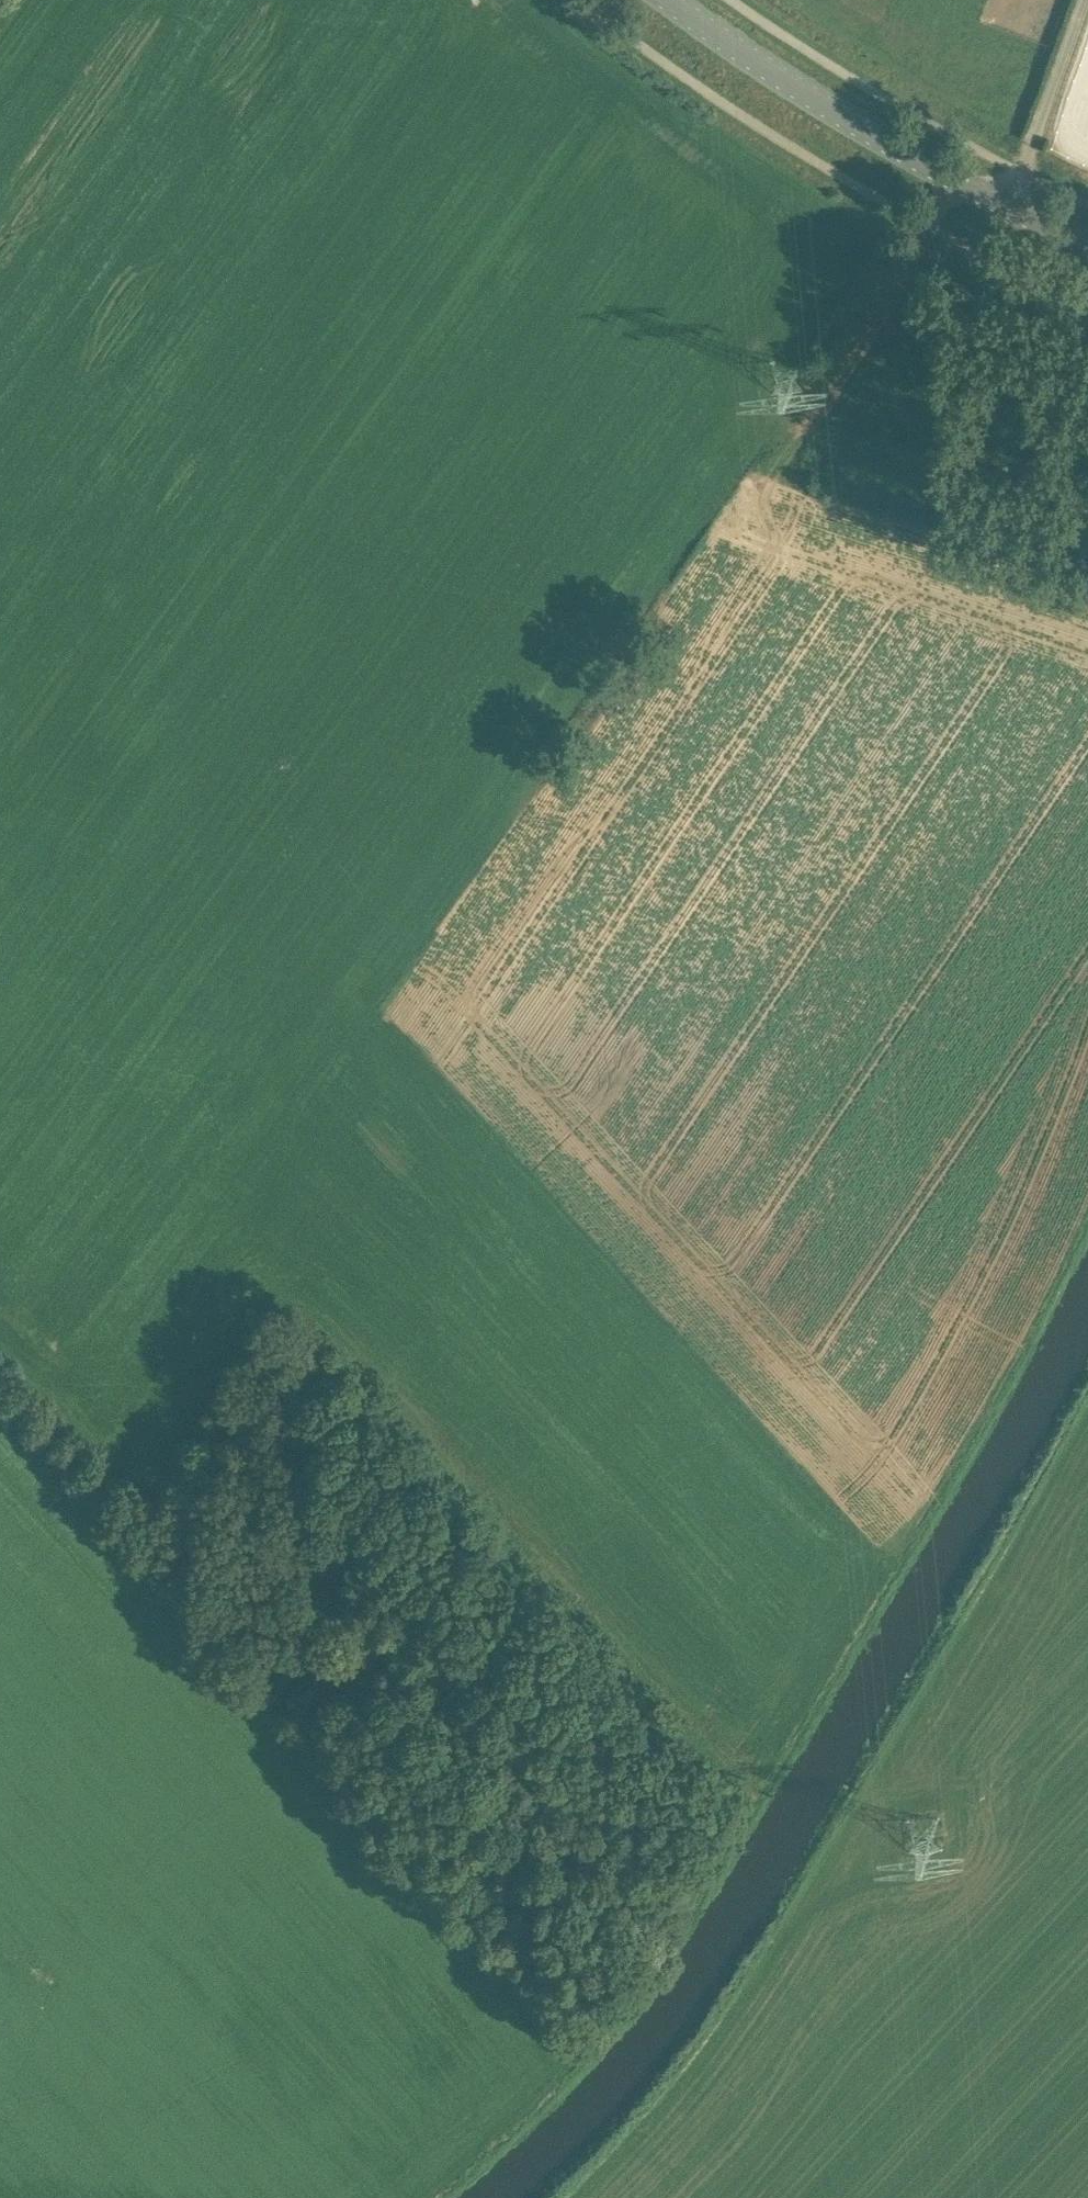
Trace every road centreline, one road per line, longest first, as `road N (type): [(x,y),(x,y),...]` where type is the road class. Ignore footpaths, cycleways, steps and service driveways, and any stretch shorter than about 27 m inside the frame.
road 1 (secondary): [(1087,243),(974,194),(888,145),(668,0)]

